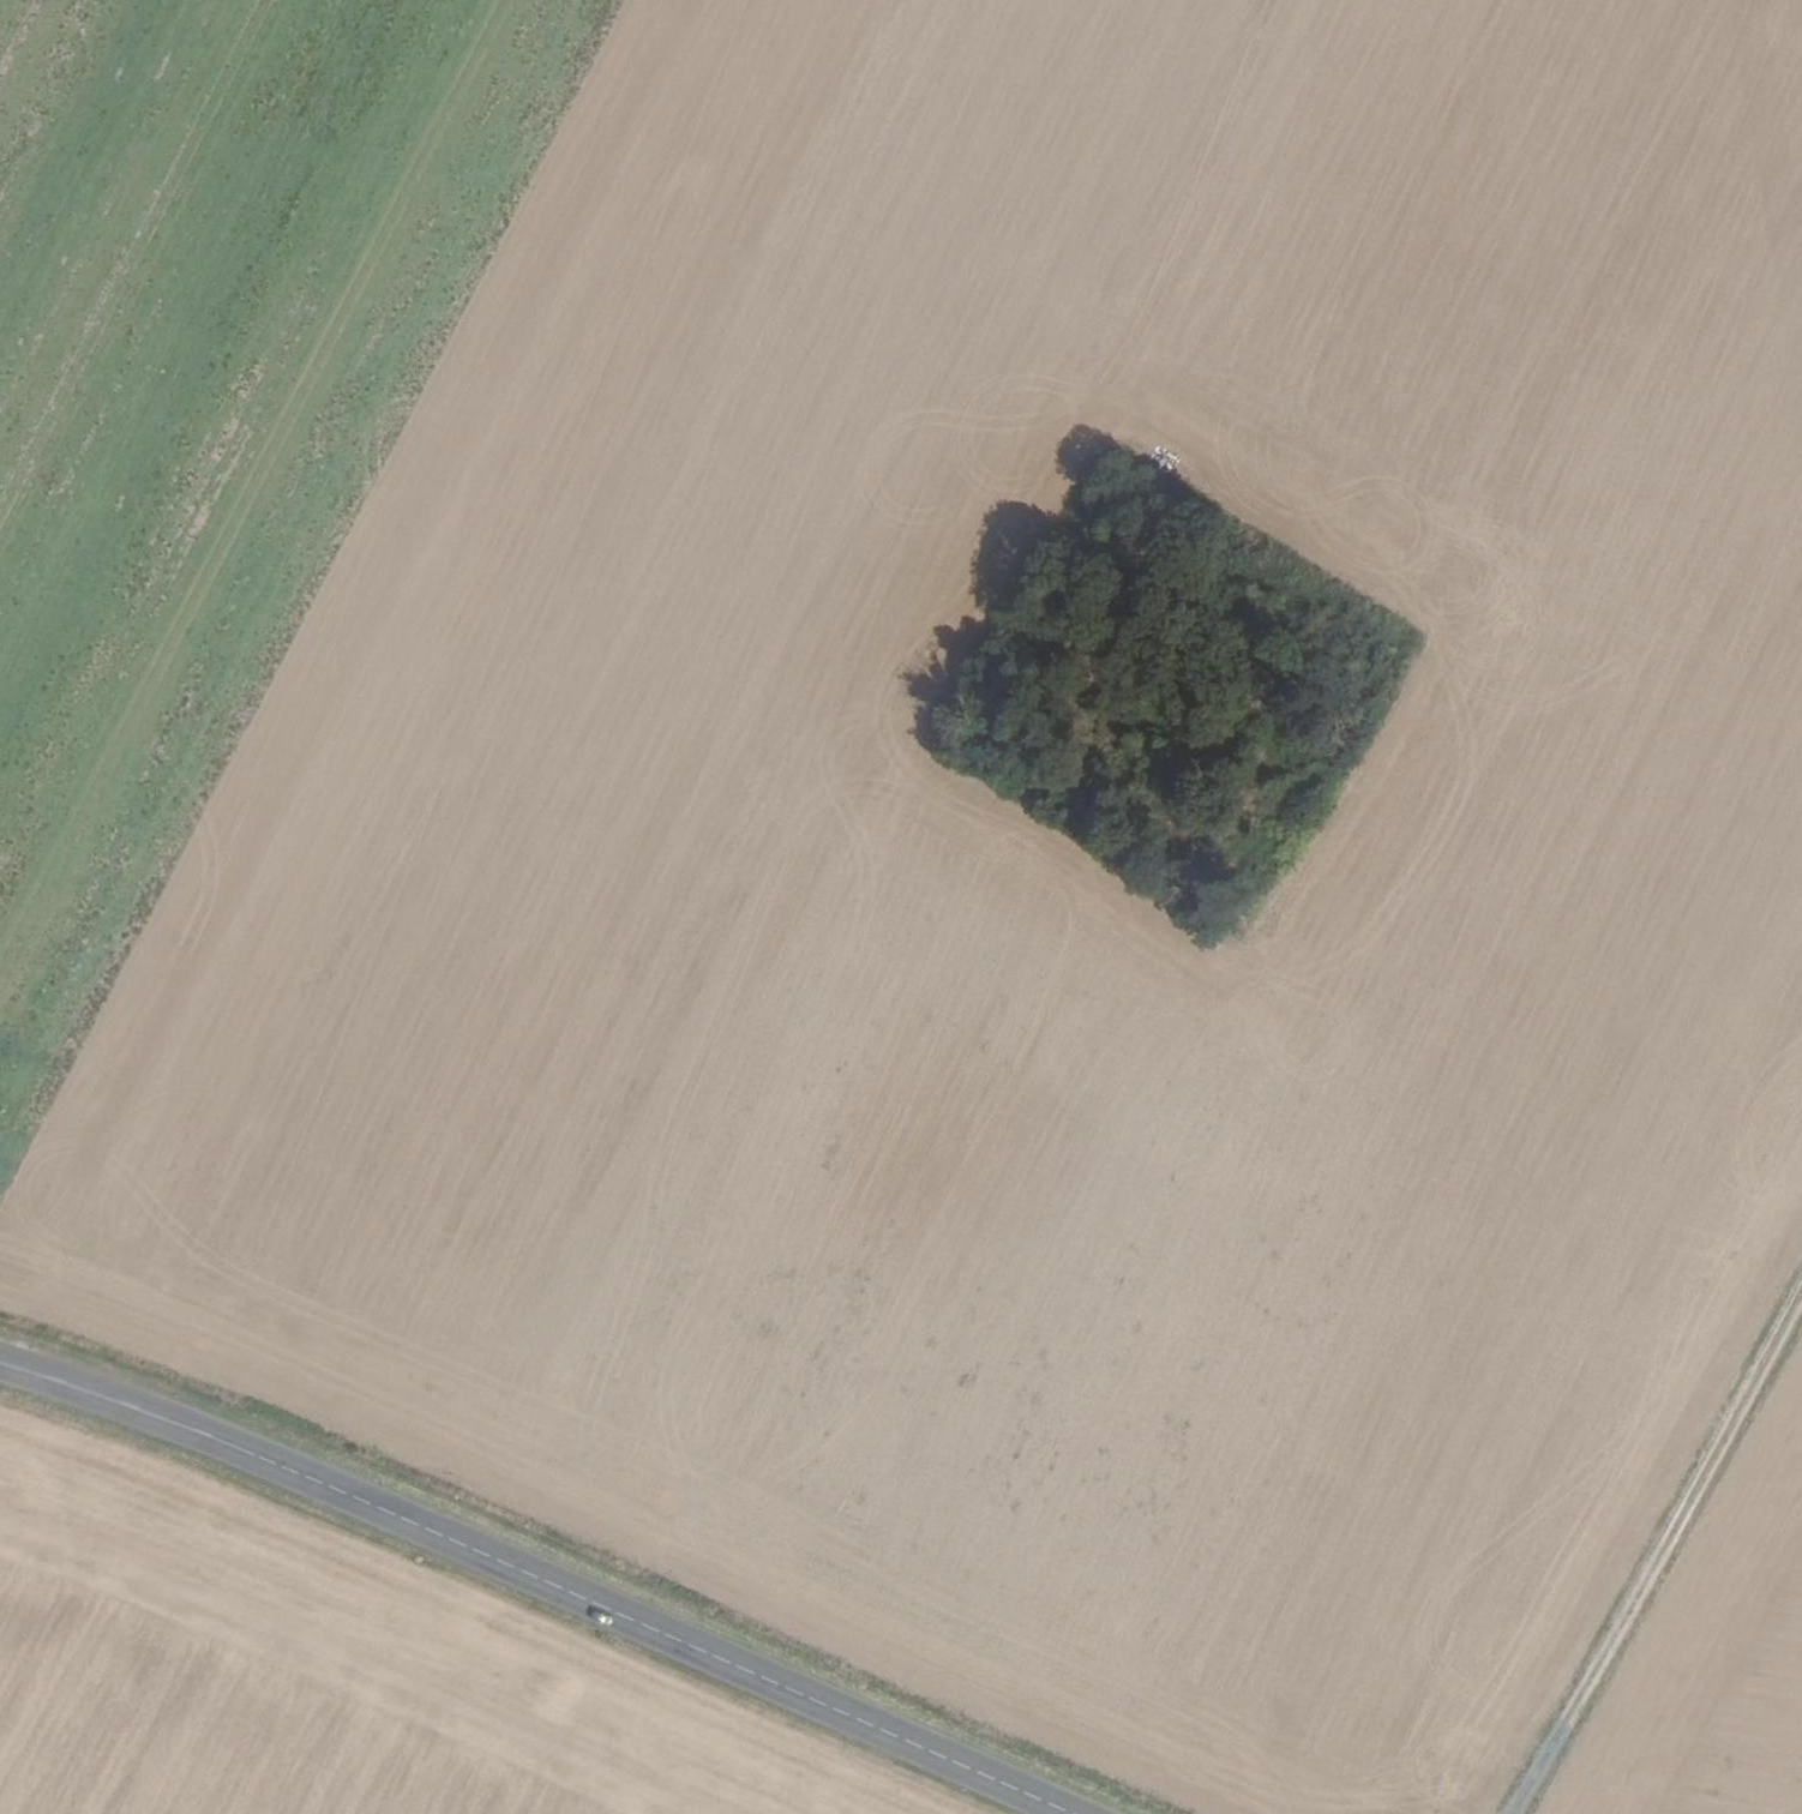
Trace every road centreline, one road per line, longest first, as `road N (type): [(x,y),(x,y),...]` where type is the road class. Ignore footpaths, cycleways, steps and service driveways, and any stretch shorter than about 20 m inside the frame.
road 1 (tertiary): [(0,1365),(135,1409),(337,1491),(1072,1813)]
road 2 (track): [(1801,1307),(1516,1813)]

